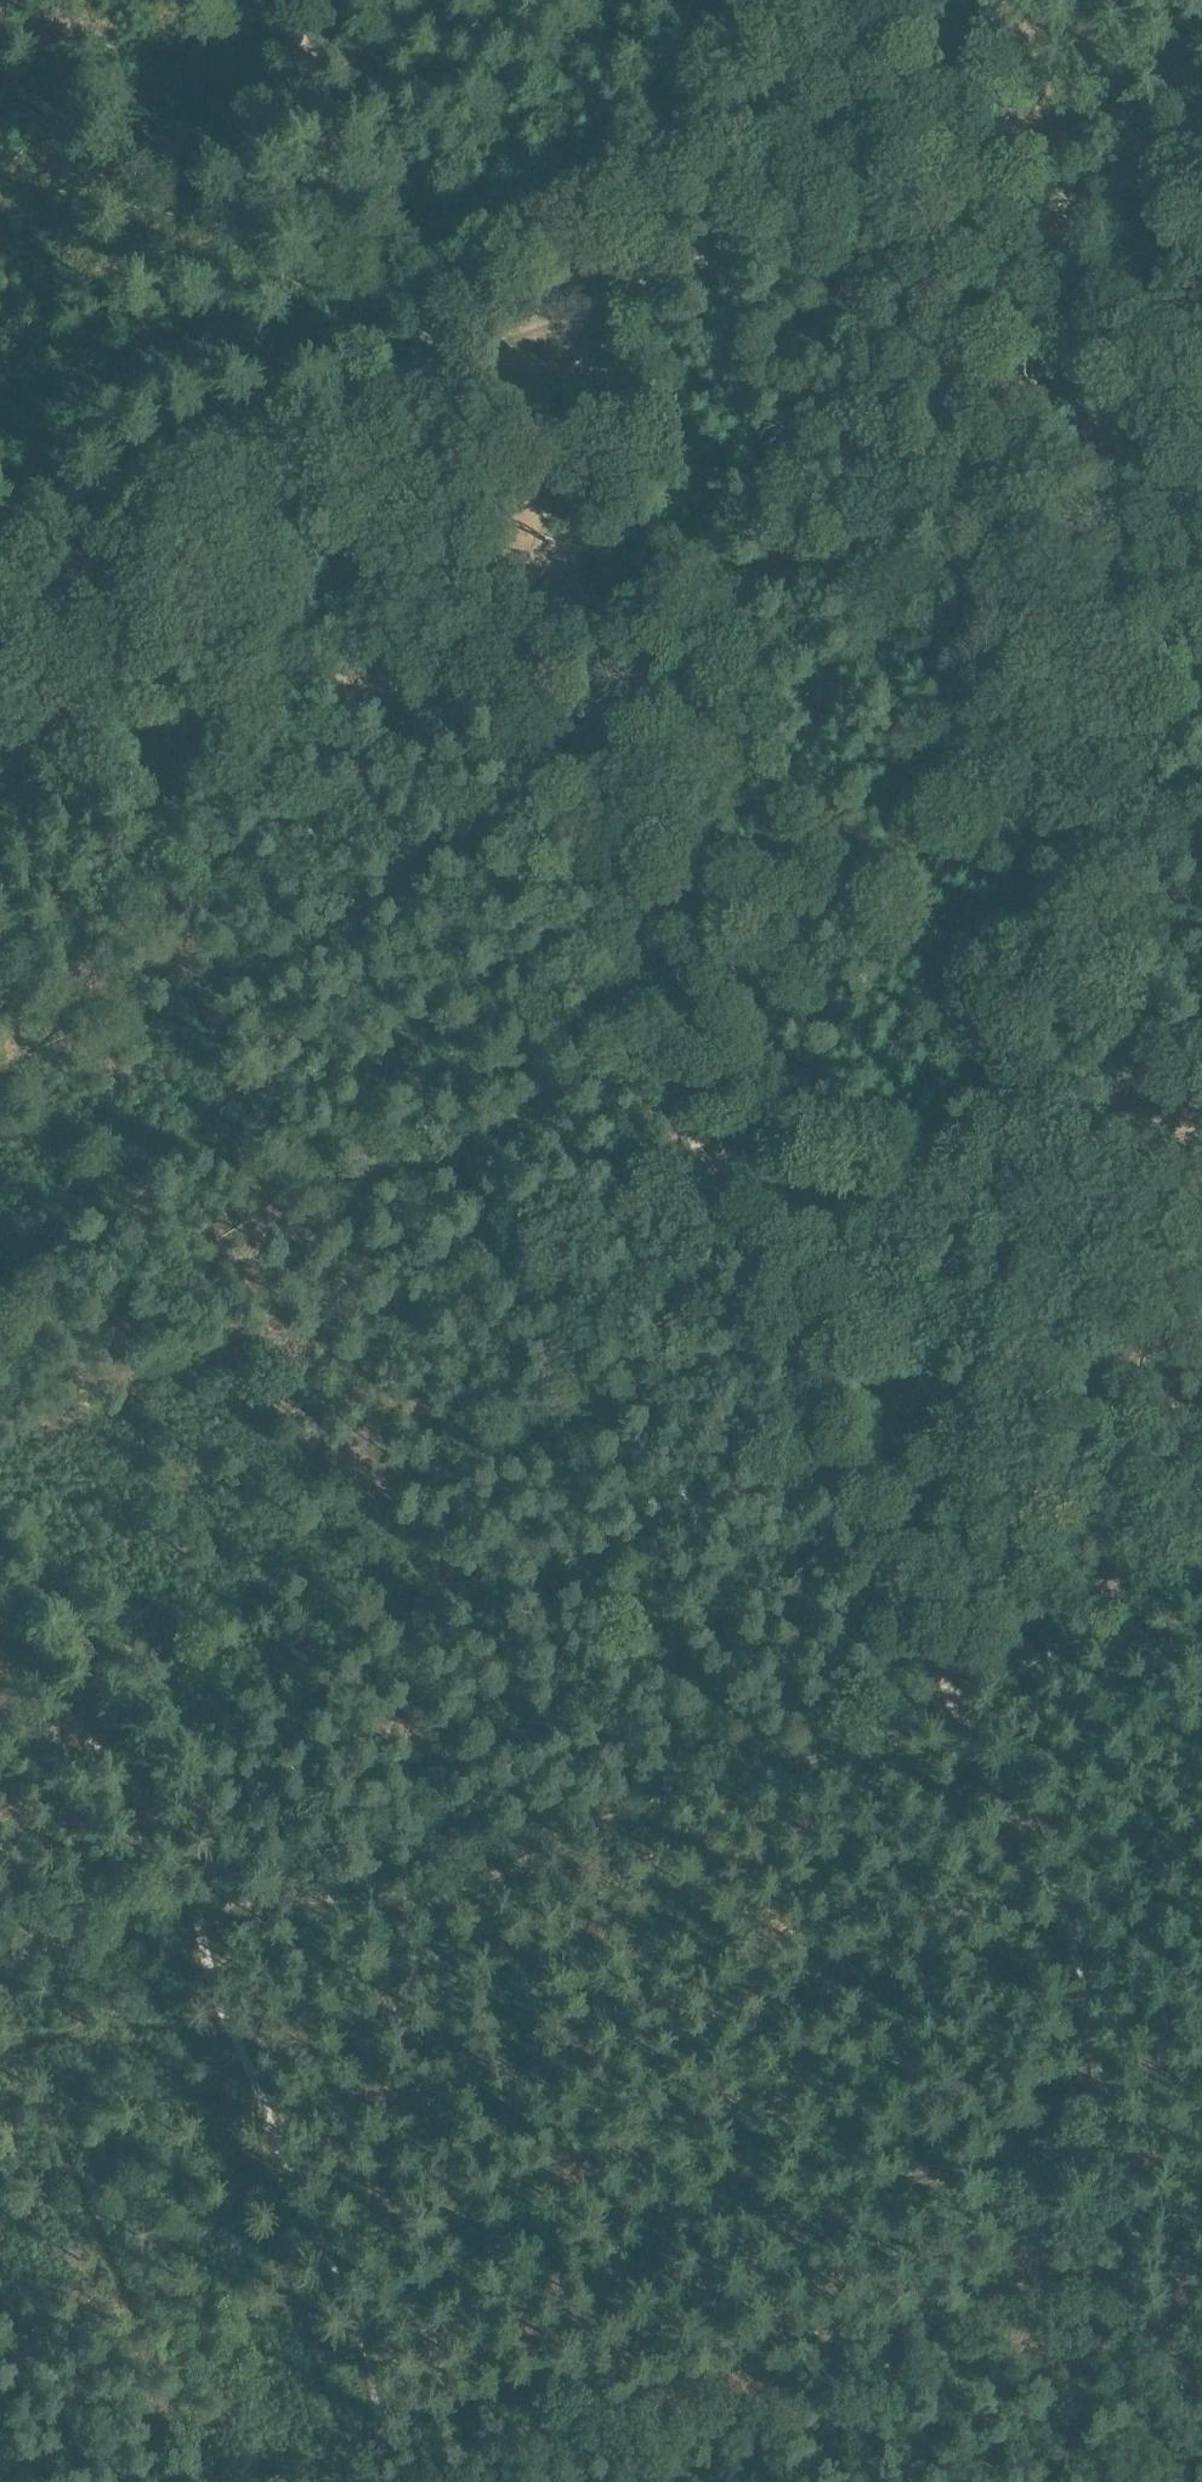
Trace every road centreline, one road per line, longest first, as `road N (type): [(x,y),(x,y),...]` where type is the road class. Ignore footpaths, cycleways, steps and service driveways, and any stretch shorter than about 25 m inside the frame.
road 1 (track): [(408,437),(488,585),(500,700),(585,868),(707,1187),(752,1333),(855,1544),(961,1705),(1044,1871),(1082,2017),(1148,2481)]
road 2 (track): [(491,335),(1201,96)]
road 3 (track): [(525,321),(390,252),(0,166)]
road 4 (track): [(0,518),(383,382)]
road 5 (track): [(296,0),(343,270),(383,382)]
road 6 (track): [(690,0),(491,335)]

